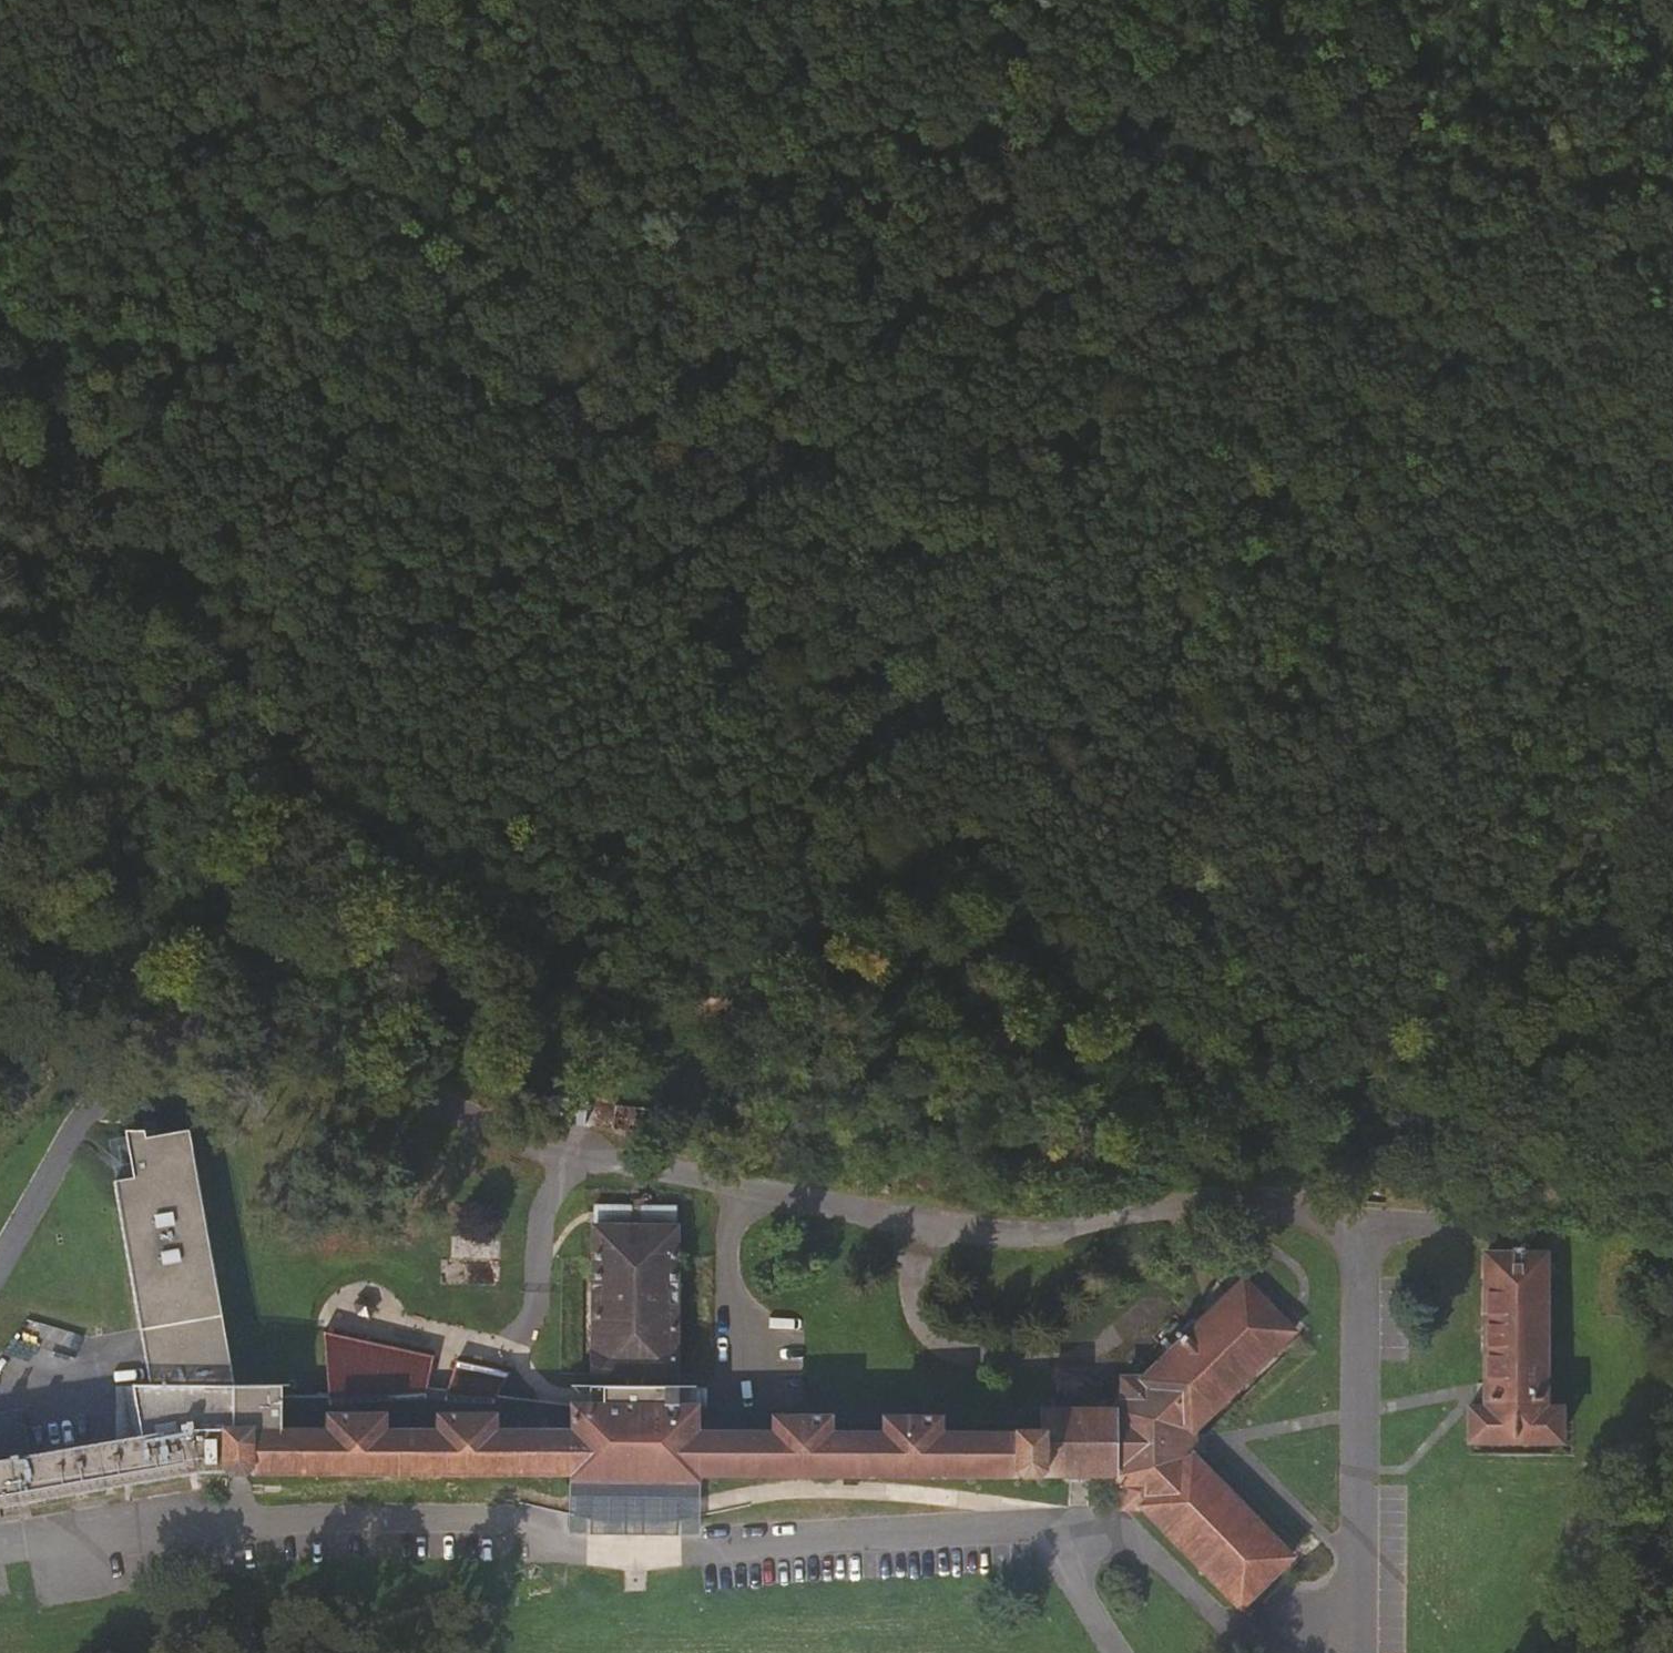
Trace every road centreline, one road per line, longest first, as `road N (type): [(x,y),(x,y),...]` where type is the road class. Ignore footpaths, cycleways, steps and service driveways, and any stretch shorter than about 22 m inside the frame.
road 1 (track): [(0,286),(236,624),(379,775),(614,958),(688,972)]

